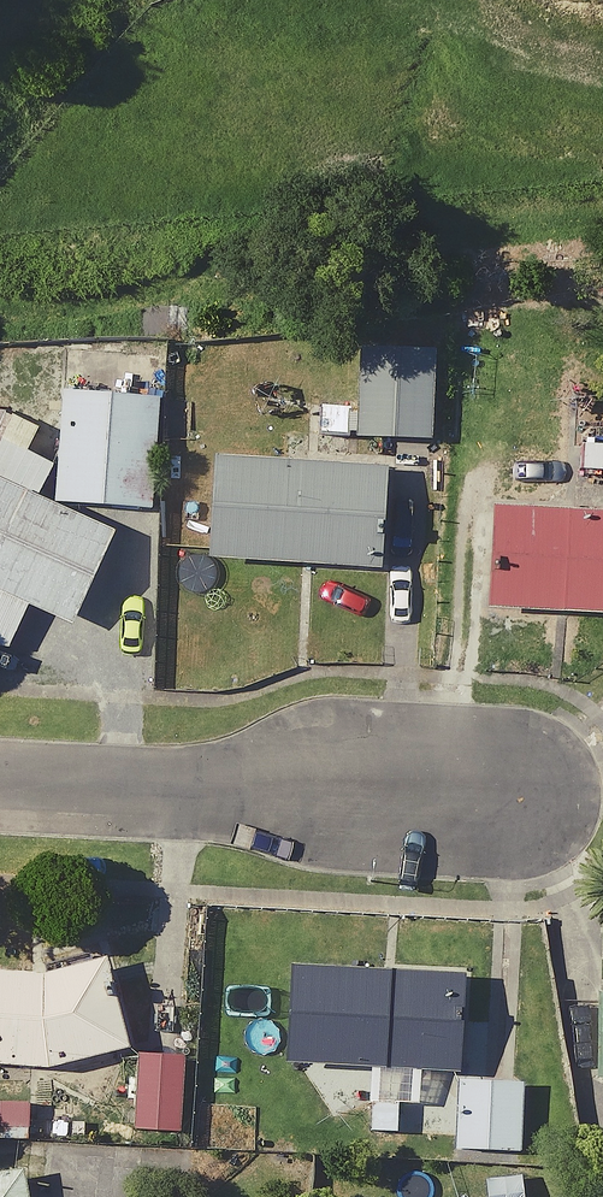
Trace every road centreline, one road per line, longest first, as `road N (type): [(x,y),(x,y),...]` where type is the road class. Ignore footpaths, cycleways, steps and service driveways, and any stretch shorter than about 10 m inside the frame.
road 1 (residential): [(0,805),(602,825)]

